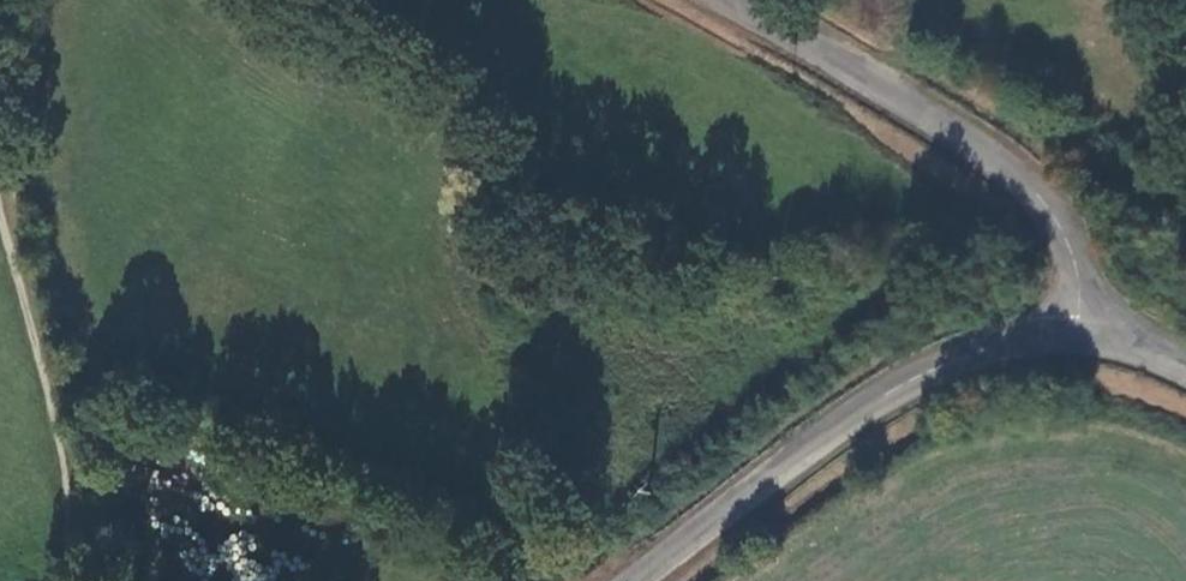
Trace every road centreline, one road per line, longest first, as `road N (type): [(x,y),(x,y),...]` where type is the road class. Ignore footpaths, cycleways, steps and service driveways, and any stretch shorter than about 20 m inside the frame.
road 1 (unclassified): [(1080,337),(976,351),(887,395),(638,580)]
road 2 (unclassified): [(1080,337),(1075,263),(1029,184),(875,80),(736,0)]
road 3 (track): [(0,211),(67,476),(60,580)]

